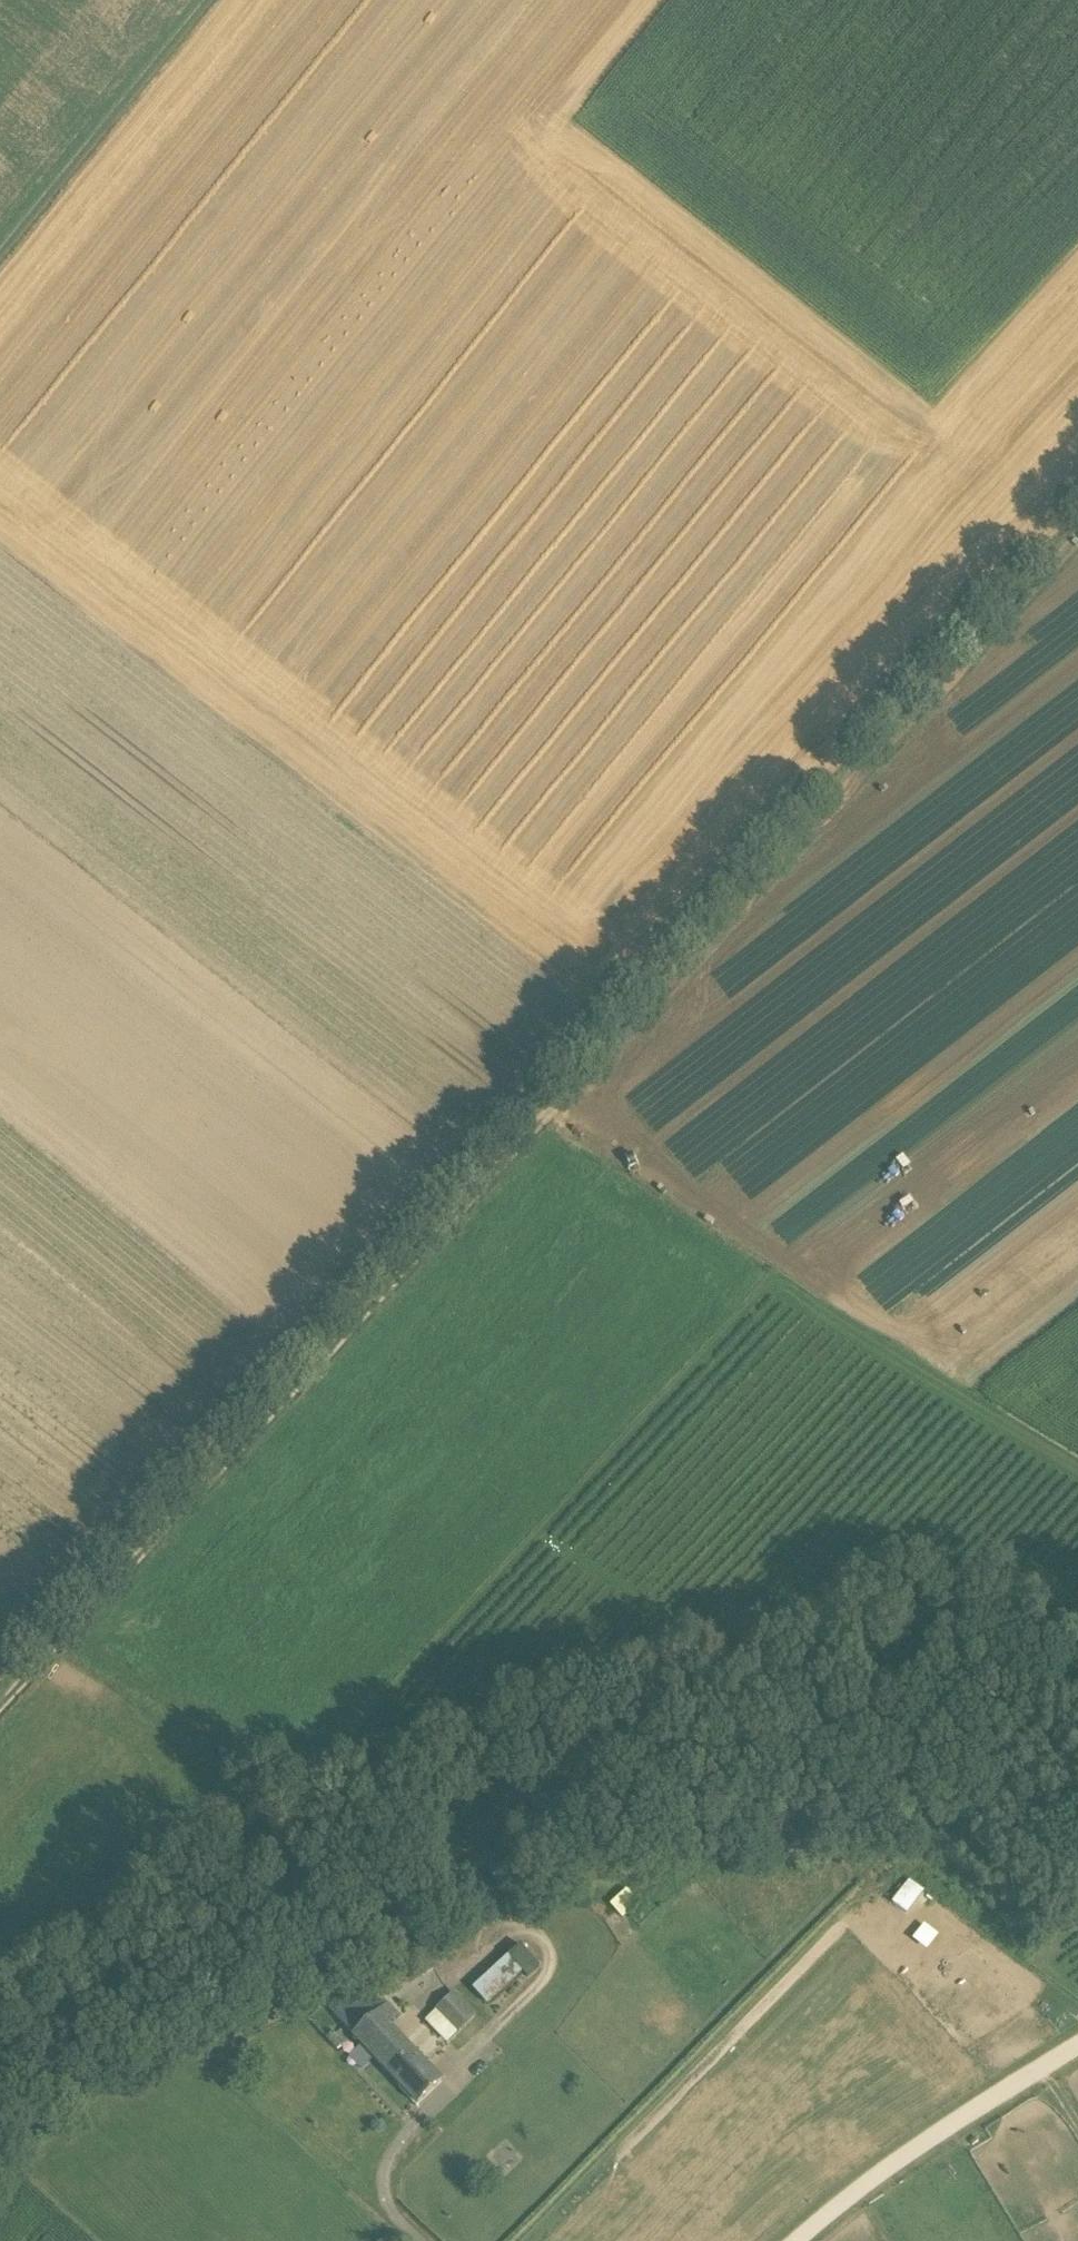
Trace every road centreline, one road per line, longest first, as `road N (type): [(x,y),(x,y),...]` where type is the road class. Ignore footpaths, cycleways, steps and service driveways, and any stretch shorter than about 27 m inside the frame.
road 1 (track): [(1077,539),(0,1708)]
road 2 (track): [(800,2240),(865,2176),(1077,2048)]
road 3 (track): [(0,252),(204,0)]

